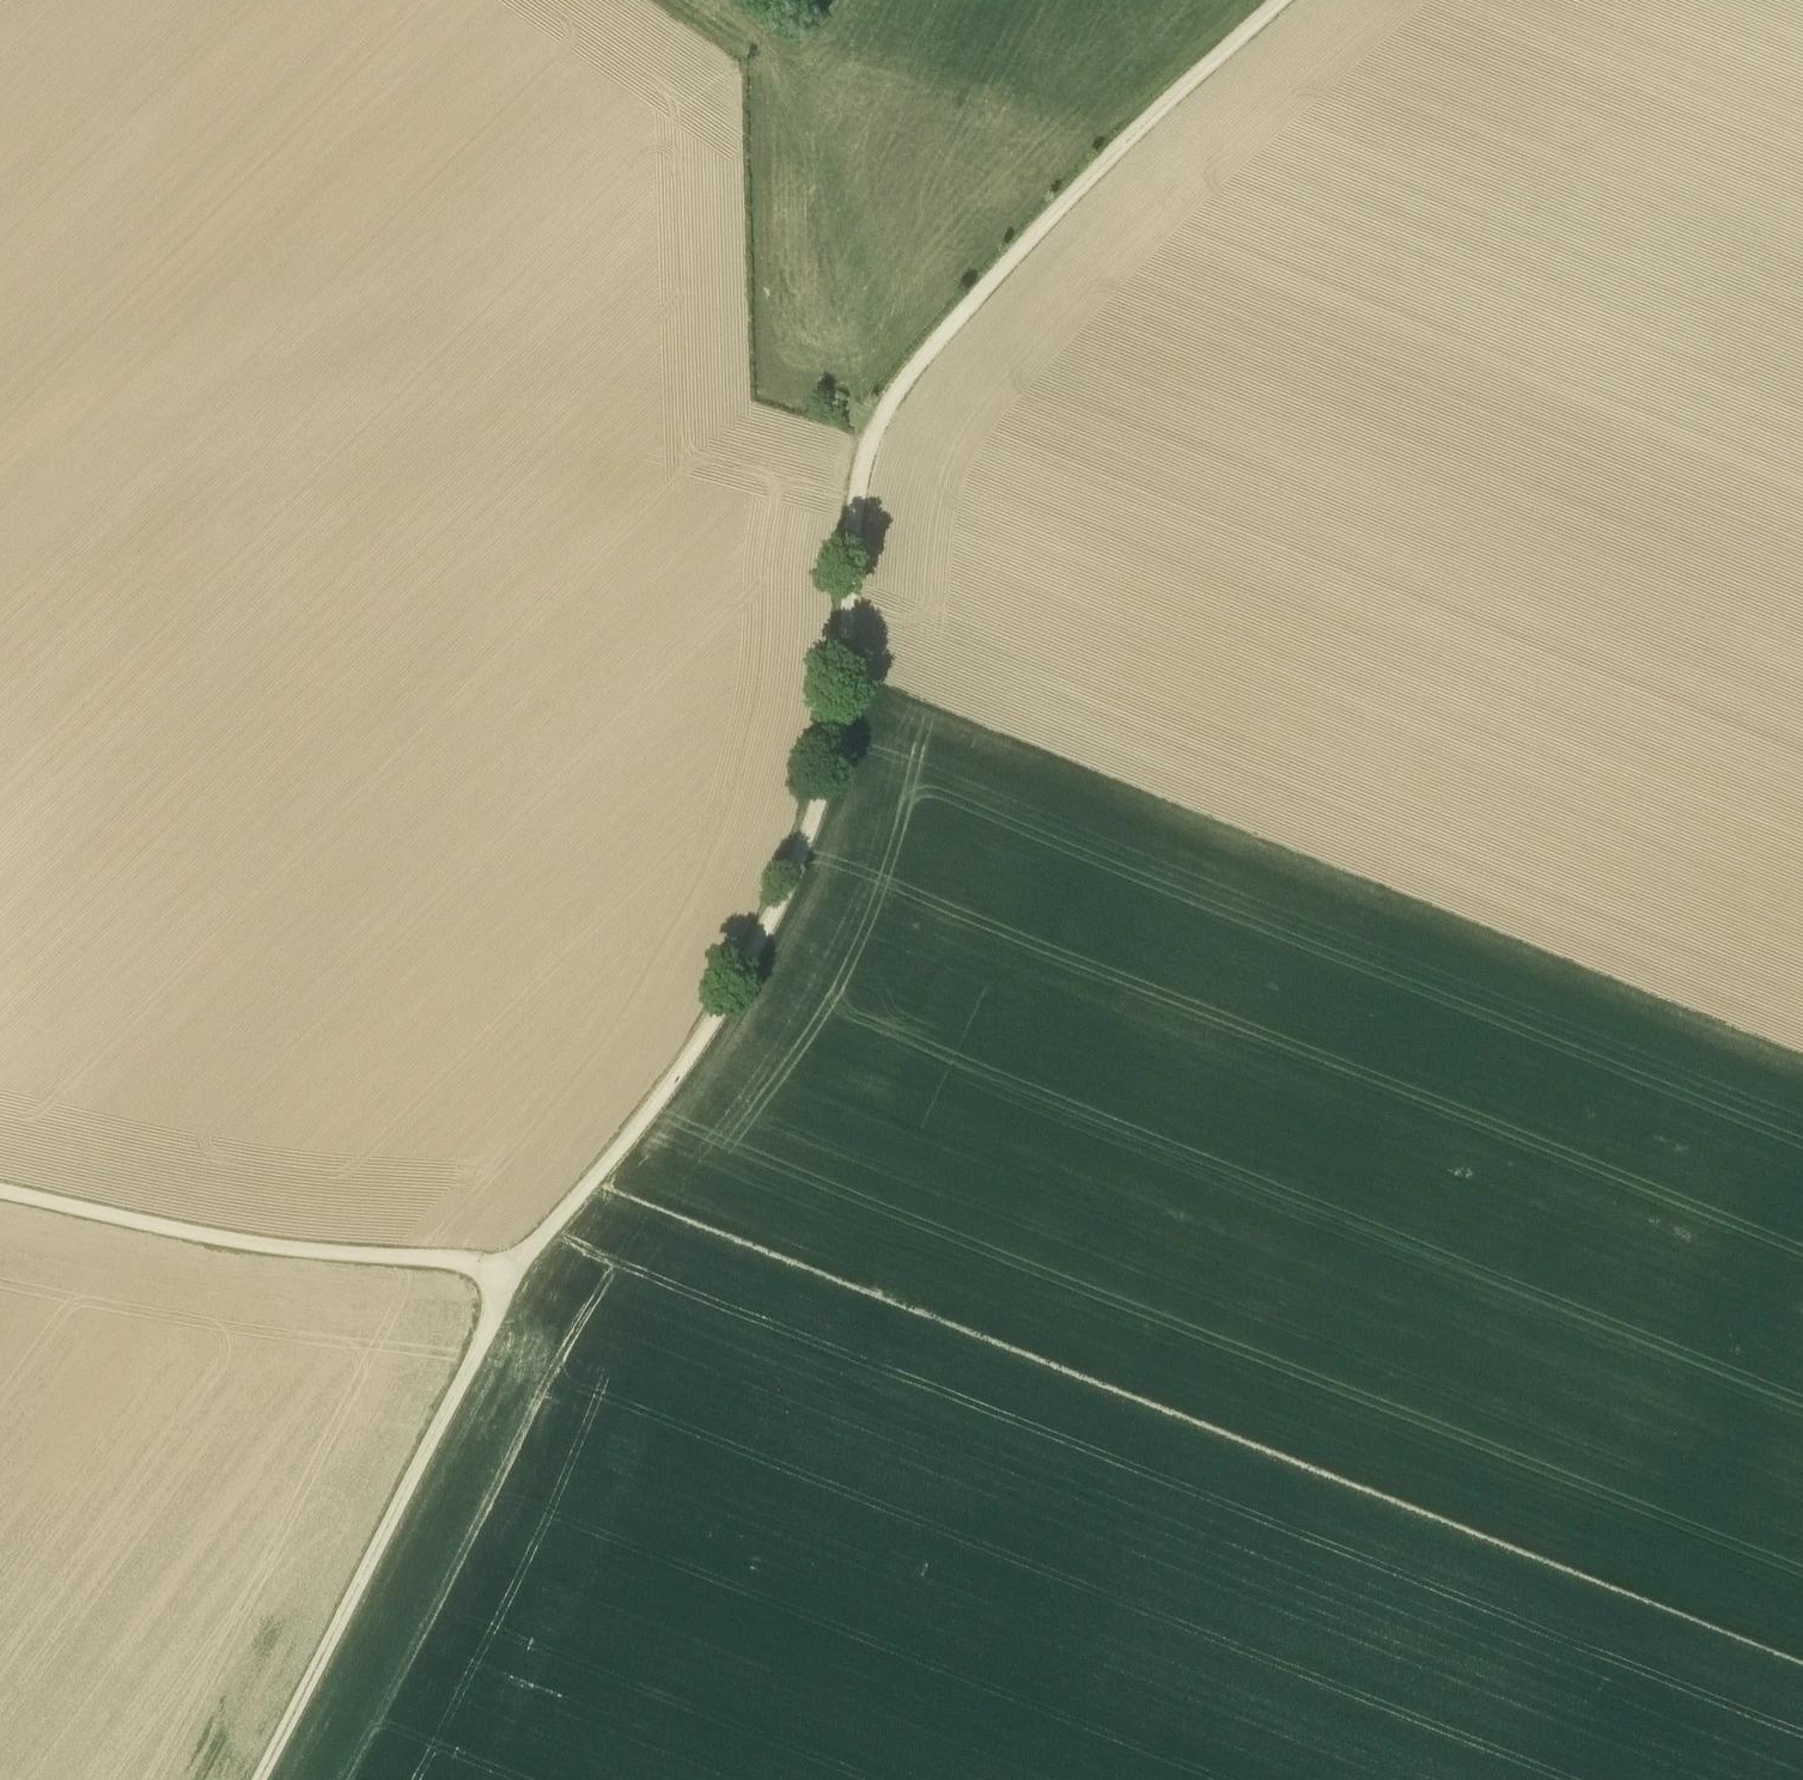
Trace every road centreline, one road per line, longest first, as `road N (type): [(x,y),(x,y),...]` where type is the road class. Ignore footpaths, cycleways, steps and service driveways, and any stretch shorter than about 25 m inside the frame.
road 1 (track): [(508,1275),(708,1026),(801,848),(834,733),(851,494),(876,419),(1058,210),(1279,0)]
road 2 (track): [(508,1275),(259,1779)]
road 3 (track): [(0,1190),(275,1246),(445,1258),(508,1275)]

